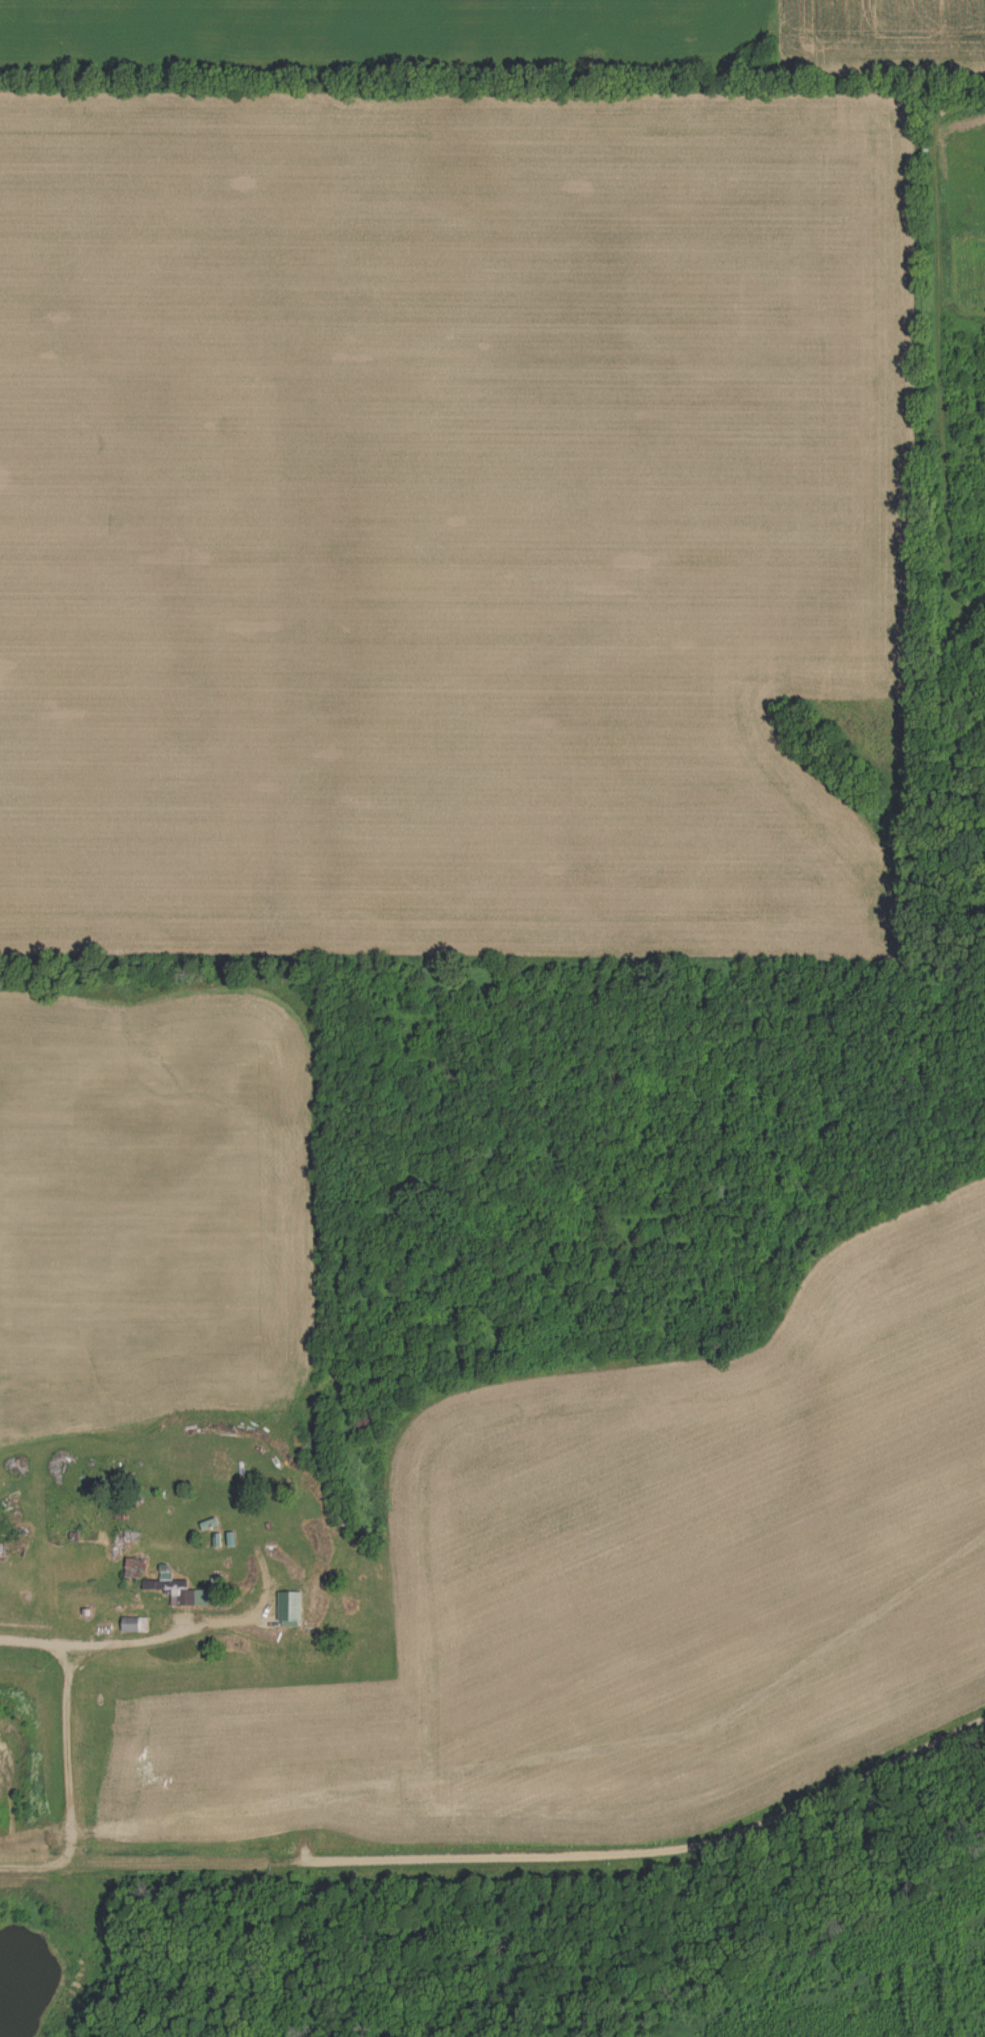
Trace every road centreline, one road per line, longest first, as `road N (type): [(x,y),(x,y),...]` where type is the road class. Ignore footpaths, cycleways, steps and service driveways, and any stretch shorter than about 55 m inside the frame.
road 1 (residential): [(0,1640),(67,1645),(66,1856),(283,1860),(652,1849),(773,1820),(865,1773)]
road 2 (residential): [(865,1773),(984,1716)]

